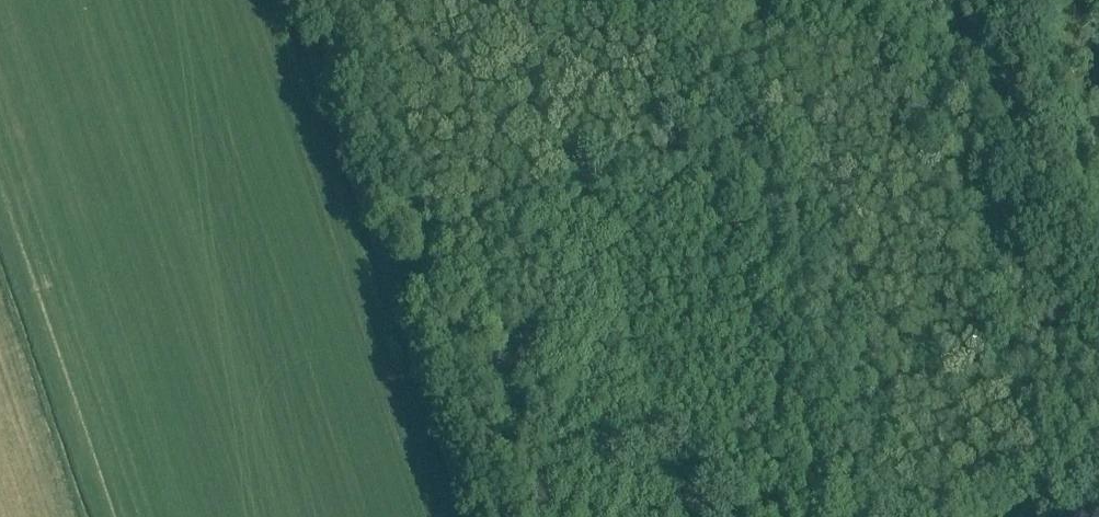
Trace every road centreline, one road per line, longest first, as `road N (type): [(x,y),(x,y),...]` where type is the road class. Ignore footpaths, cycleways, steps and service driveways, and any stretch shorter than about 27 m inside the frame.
road 1 (track): [(1098,401),(962,0)]

